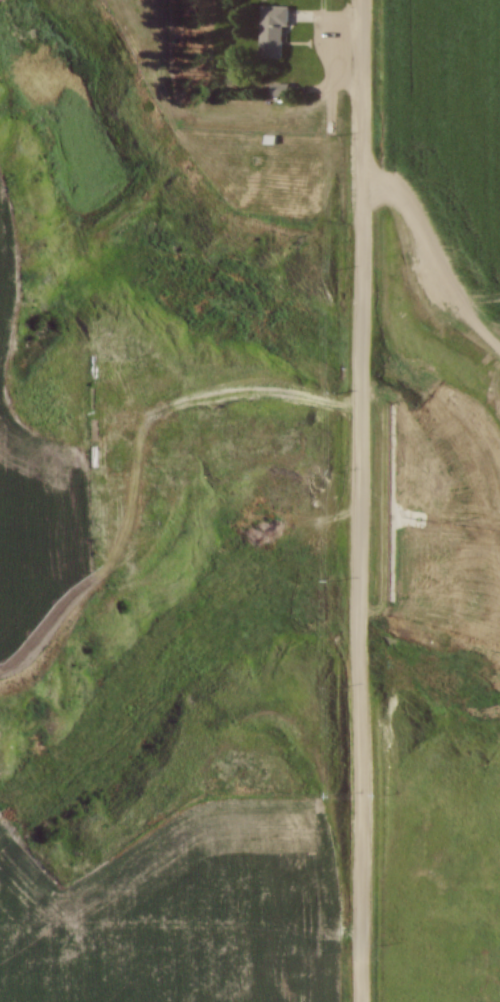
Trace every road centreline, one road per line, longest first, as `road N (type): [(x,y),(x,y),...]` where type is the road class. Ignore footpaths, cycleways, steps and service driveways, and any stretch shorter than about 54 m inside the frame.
road 1 (tertiary): [(364,1001),(367,0)]

